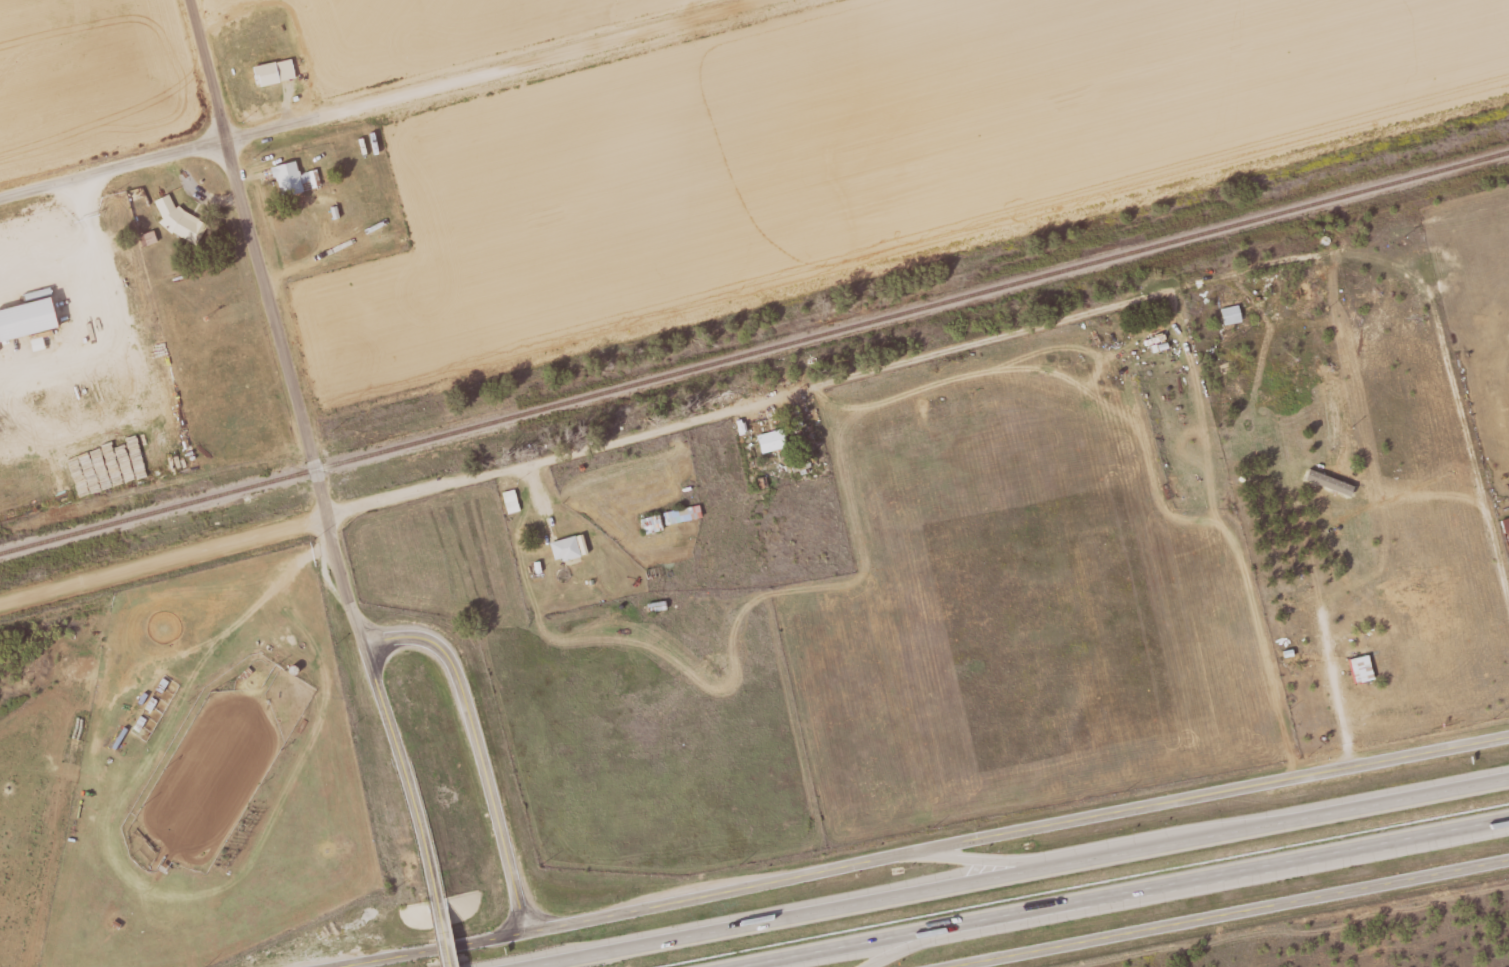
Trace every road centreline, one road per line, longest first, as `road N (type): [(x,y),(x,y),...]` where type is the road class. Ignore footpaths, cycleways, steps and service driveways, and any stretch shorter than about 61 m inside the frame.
road 1 (tertiary): [(349,966),(1508,735)]
road 2 (track): [(328,514),(1298,254)]
road 3 (motorway): [(1508,778),(528,966)]
road 4 (motorway): [(732,966),(1508,816)]
road 5 (tertiary): [(437,900),(228,138)]
road 6 (residential): [(0,197),(760,0)]
road 7 (track): [(1291,777),(1236,535),(1222,522),(1177,516),(1166,500),(1129,357),(1131,341),(1179,321),(1176,287)]
road 8 (tertiary): [(959,966),(1508,869)]
road 9 (track): [(1298,254),(1372,253),(1427,291),(1508,597)]
road 10 (motorway): [(1308,817),(1194,828),(1021,860),(916,853)]
road 11 (tertiary): [(361,640),(408,633),(450,654),(525,929)]
road 12 (track): [(0,597),(328,514)]
road 13 (motorway): [(863,966),(920,942),(1085,910),(1156,883)]
road 14 (track): [(1354,765),(1295,578)]
road 15 (residential): [(228,138),(191,0)]

